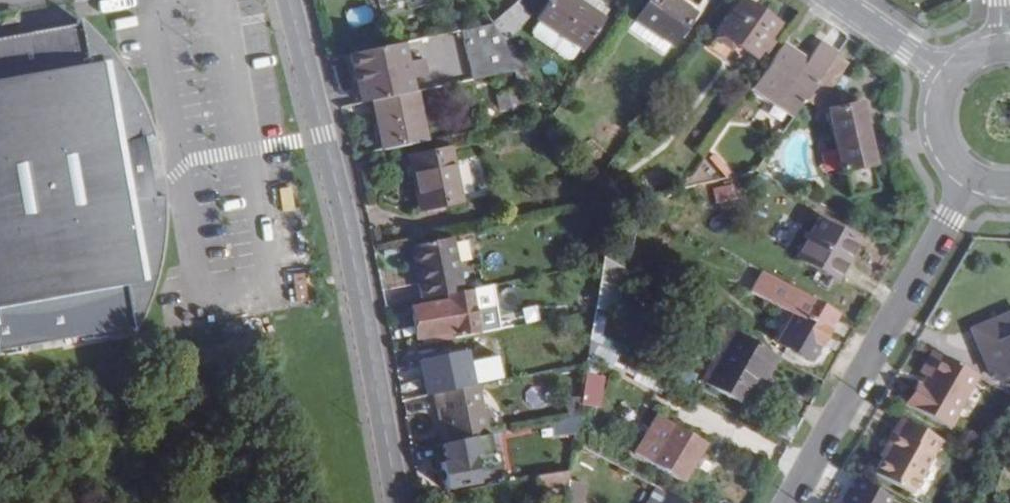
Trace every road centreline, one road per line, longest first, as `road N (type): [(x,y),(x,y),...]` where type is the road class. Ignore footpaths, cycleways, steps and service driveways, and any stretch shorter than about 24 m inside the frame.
road 1 (residential): [(288,0),(343,209),(398,502)]
road 2 (residential): [(963,173),(950,216),(788,502)]
road 3 (tertiary): [(839,0),(953,77)]

